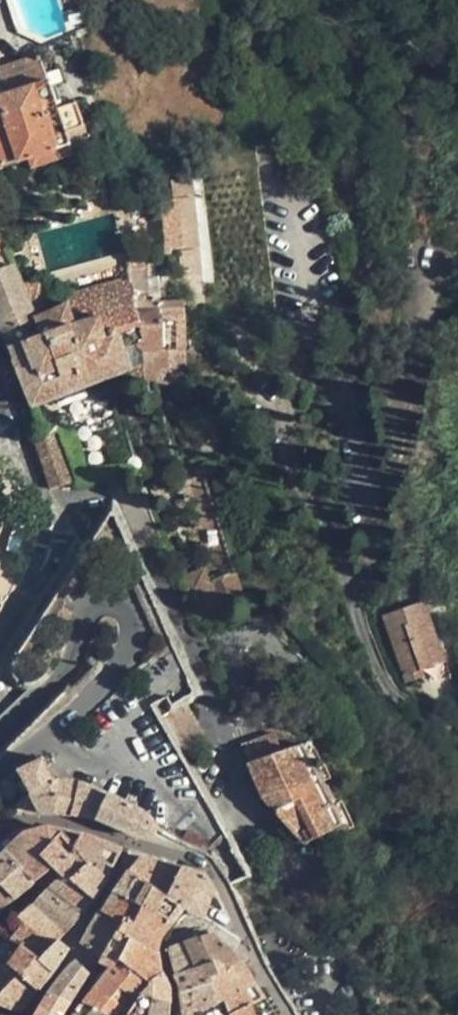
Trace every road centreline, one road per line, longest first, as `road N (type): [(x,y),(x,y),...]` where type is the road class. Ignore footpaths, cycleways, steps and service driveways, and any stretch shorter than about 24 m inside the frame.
road 1 (residential): [(0,739),(72,661),(92,604),(119,604),(128,612),(123,668),(0,774)]
road 2 (residential): [(289,1014),(215,867),(89,828),(27,818),(0,841)]
road 3 (residential): [(9,415),(55,537),(43,574),(0,643)]

